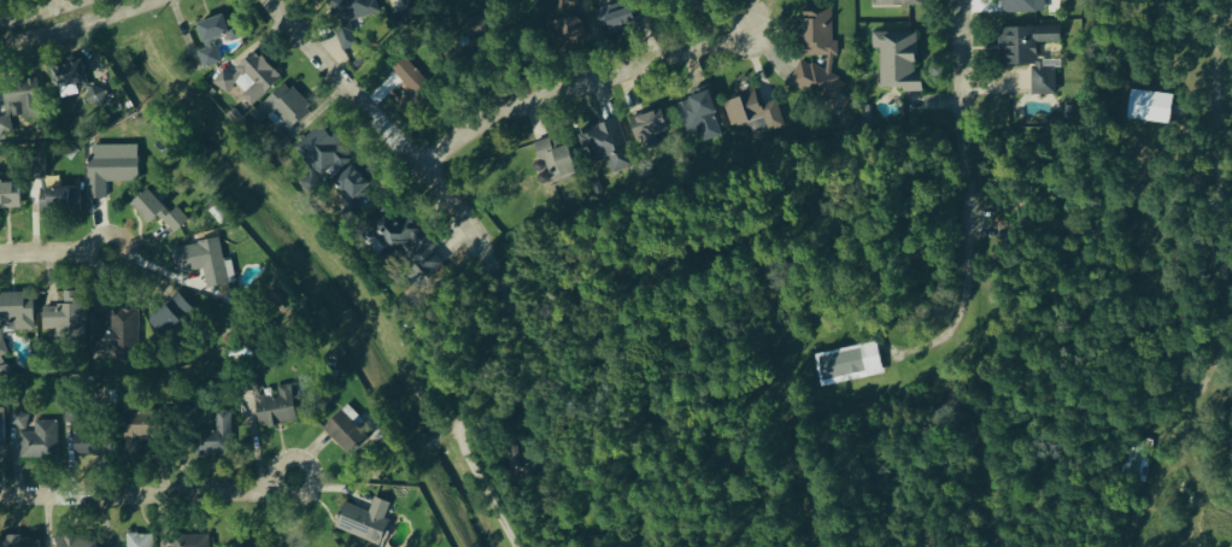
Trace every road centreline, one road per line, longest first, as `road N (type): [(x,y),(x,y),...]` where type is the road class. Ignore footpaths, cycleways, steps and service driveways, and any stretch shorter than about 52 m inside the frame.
road 1 (residential): [(426,170),(511,112),(755,31)]
road 2 (residential): [(497,266),(426,170),(274,0)]
road 3 (residential): [(0,497),(282,493)]
road 4 (track): [(511,546),(459,453),(456,428),(422,454),(418,474),(455,546)]
road 5 (track): [(456,428),(505,319),(508,294),(497,266)]
road 6 (residential): [(0,48),(160,0)]
road 7 (residential): [(125,266),(98,271),(89,261),(94,242),(118,237),(128,248),(125,266)]

